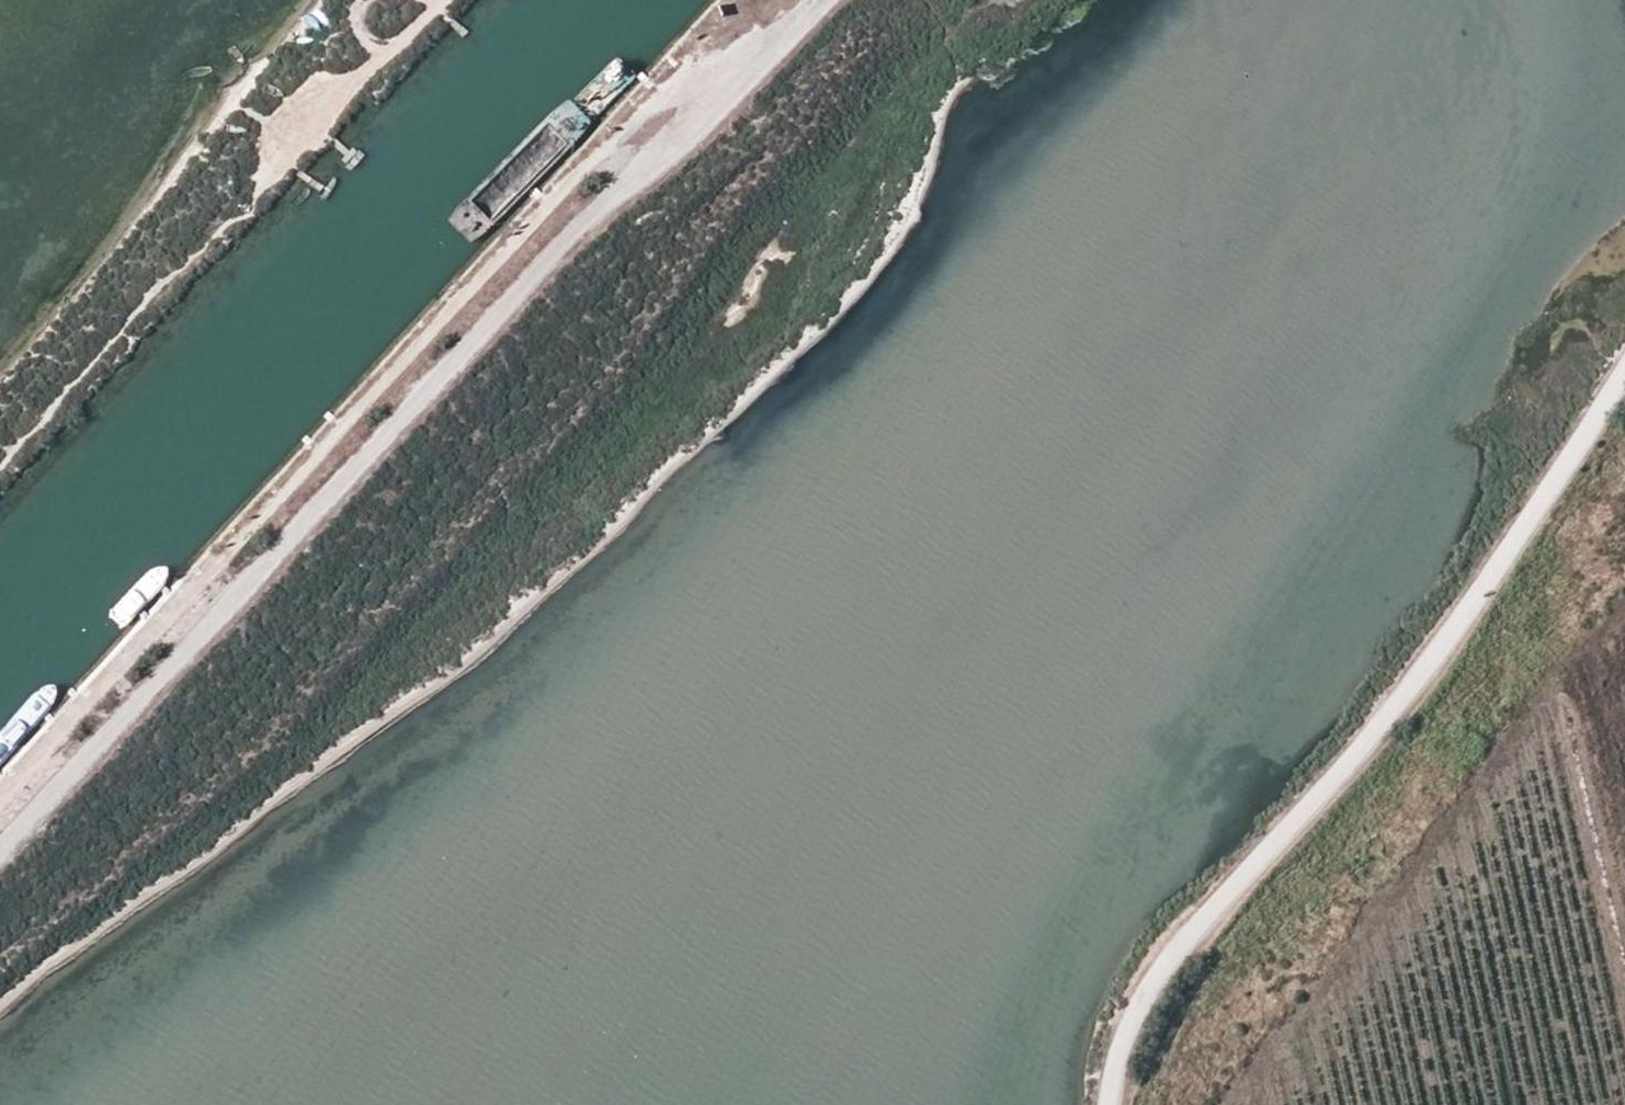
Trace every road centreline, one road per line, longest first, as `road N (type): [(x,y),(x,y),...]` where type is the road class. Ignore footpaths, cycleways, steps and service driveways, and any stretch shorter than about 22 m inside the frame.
road 1 (track): [(832,0),(675,153),(568,242),(0,855)]
road 2 (unclassified): [(1114,1104),(1120,1057),(1177,951),(1345,773),(1469,617),(1624,373)]

